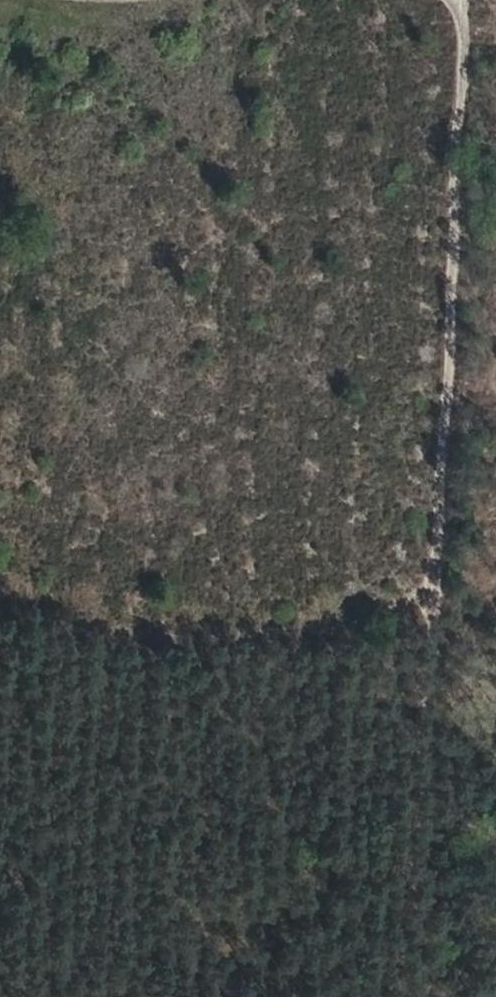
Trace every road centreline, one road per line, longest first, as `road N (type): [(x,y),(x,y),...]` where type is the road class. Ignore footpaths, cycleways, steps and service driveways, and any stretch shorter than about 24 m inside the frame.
road 1 (track): [(460,0),(419,996)]

